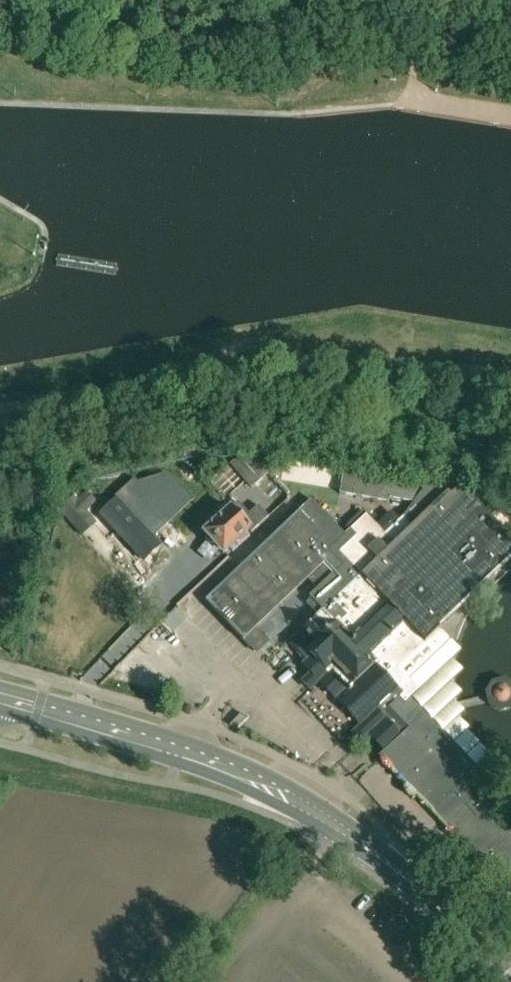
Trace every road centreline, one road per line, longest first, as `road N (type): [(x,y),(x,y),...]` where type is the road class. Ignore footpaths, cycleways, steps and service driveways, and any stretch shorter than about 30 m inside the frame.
road 1 (tertiary): [(508,981),(403,875),(270,786),(0,700)]

